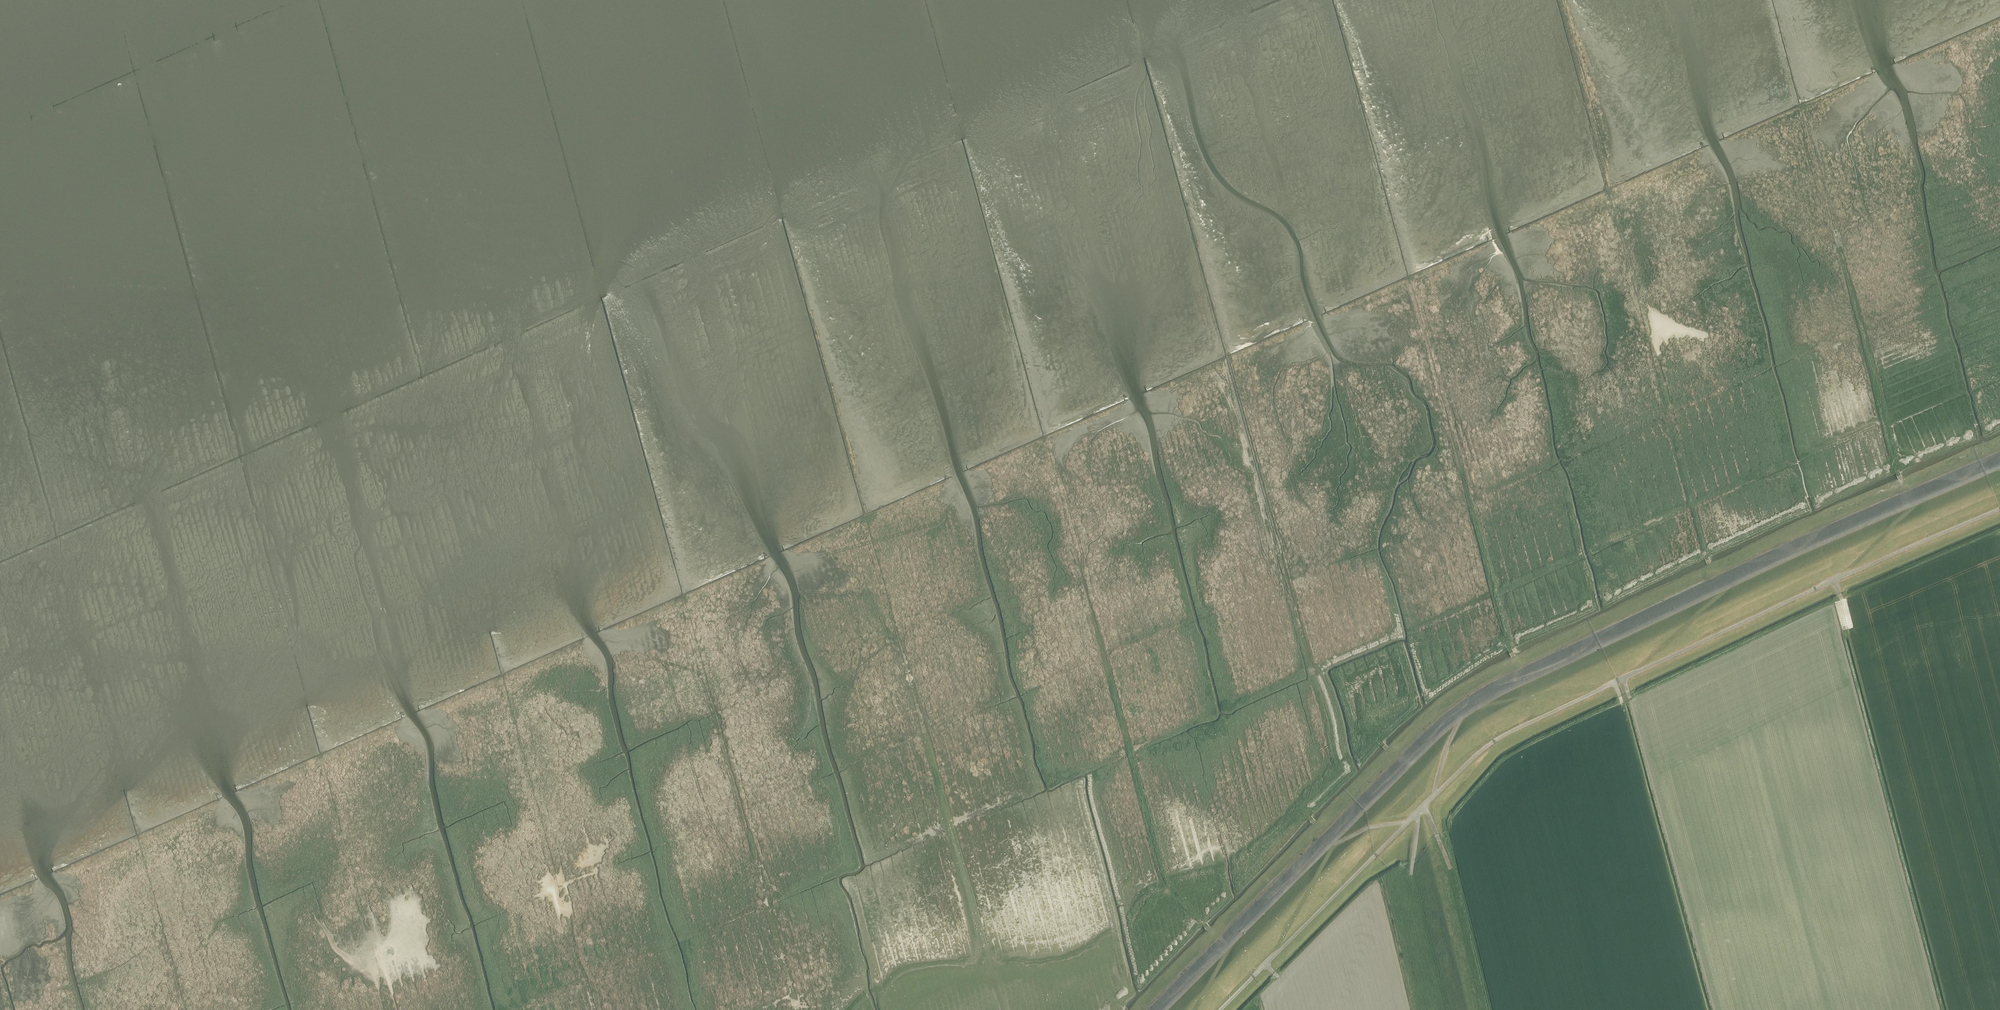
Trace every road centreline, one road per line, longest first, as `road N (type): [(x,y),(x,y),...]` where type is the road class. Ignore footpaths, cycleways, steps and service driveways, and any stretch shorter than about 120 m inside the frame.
road 1 (track): [(1267,962),(1333,842)]
road 2 (track): [(1726,586),(1631,674)]
road 3 (track): [(1483,702),(1610,684)]

